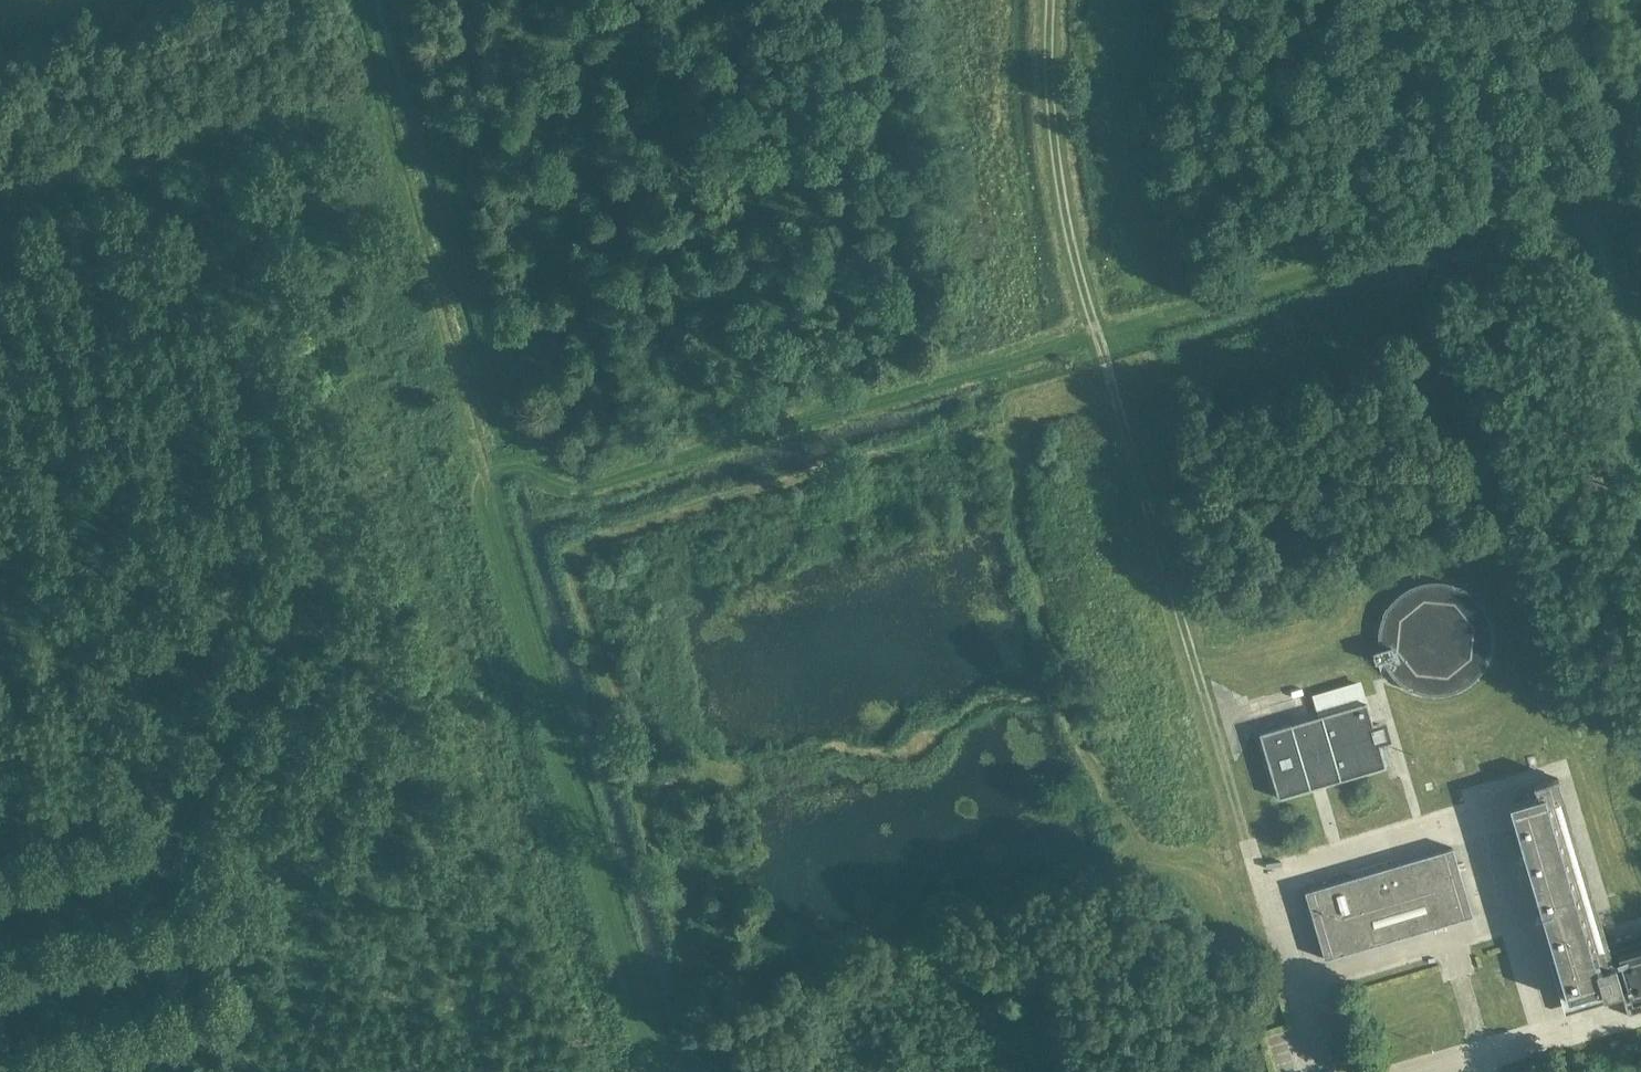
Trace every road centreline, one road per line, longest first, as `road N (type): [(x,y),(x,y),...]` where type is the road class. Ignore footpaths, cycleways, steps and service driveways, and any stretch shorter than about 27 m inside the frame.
road 1 (track): [(1052,0),(1066,225),(1246,849)]

